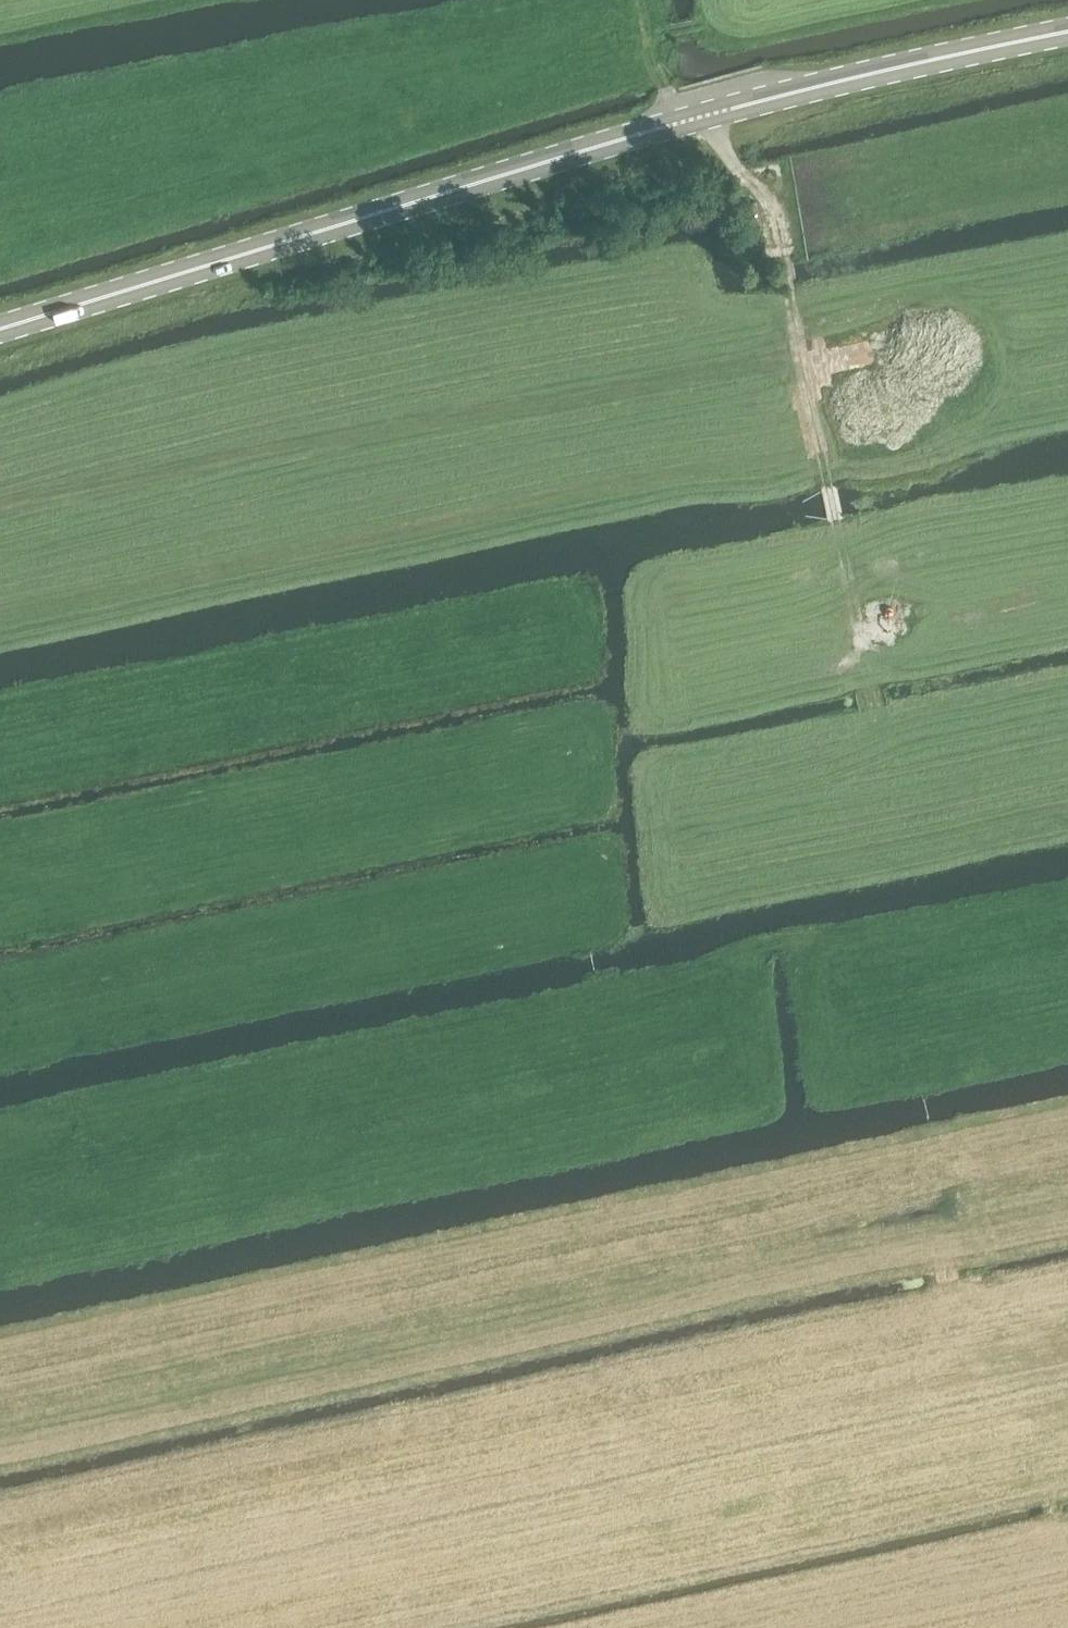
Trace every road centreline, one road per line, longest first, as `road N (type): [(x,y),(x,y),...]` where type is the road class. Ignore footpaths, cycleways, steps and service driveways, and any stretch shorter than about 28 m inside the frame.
road 1 (secondary): [(0,330),(682,123),(1067,42)]
road 2 (track): [(876,744),(776,198),(726,161),(657,68),(644,0)]

